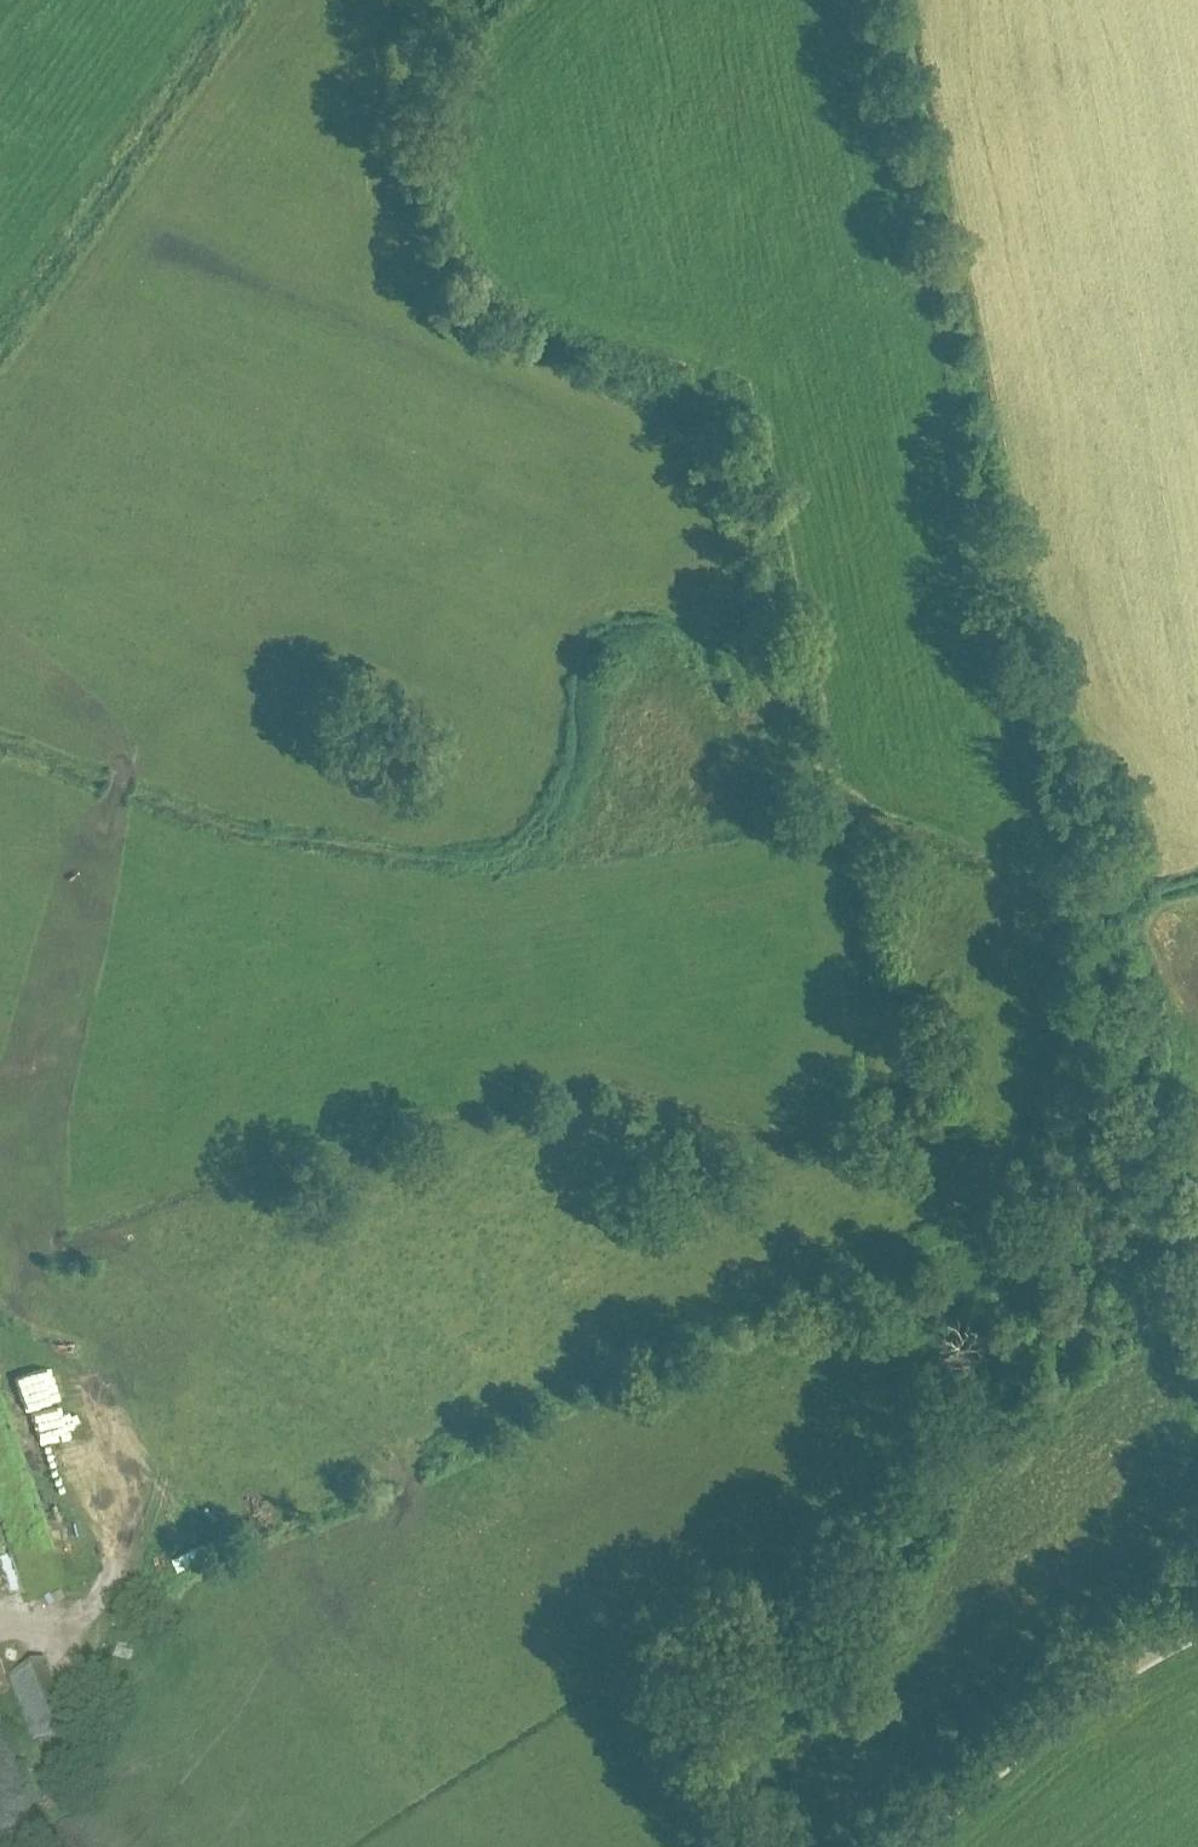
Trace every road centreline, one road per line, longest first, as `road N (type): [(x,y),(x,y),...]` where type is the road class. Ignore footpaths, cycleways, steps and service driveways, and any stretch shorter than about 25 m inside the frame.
road 1 (unclassified): [(902,1846),(1049,1719),(1197,1635)]

